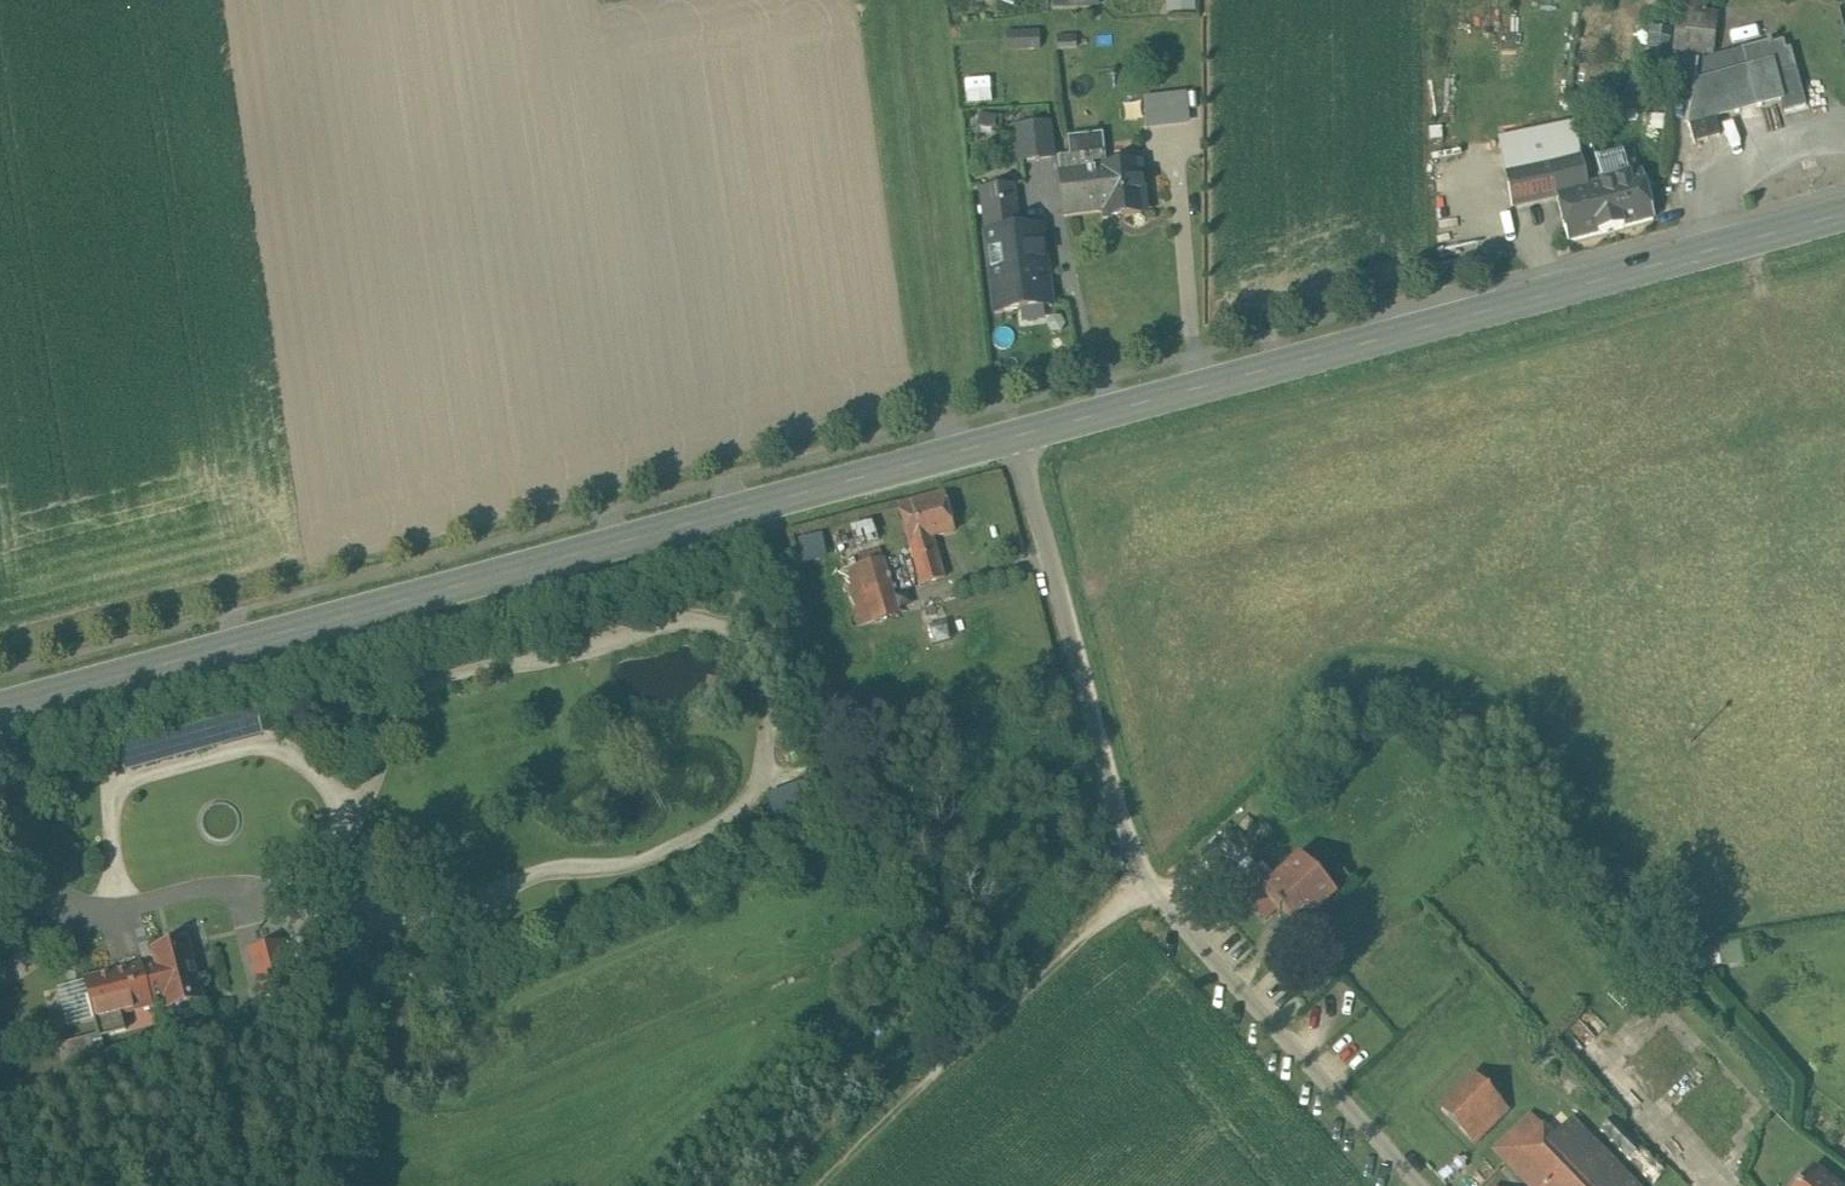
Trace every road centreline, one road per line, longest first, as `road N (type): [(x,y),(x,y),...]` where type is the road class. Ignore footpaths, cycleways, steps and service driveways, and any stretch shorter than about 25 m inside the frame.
road 1 (primary): [(0,706),(1016,435)]
road 2 (primary): [(1016,435),(1844,210)]
road 3 (unclassified): [(1016,435),(1120,821),(1166,910)]
road 4 (residential): [(1166,910),(1425,1185)]
road 5 (track): [(919,1088),(820,1185)]

